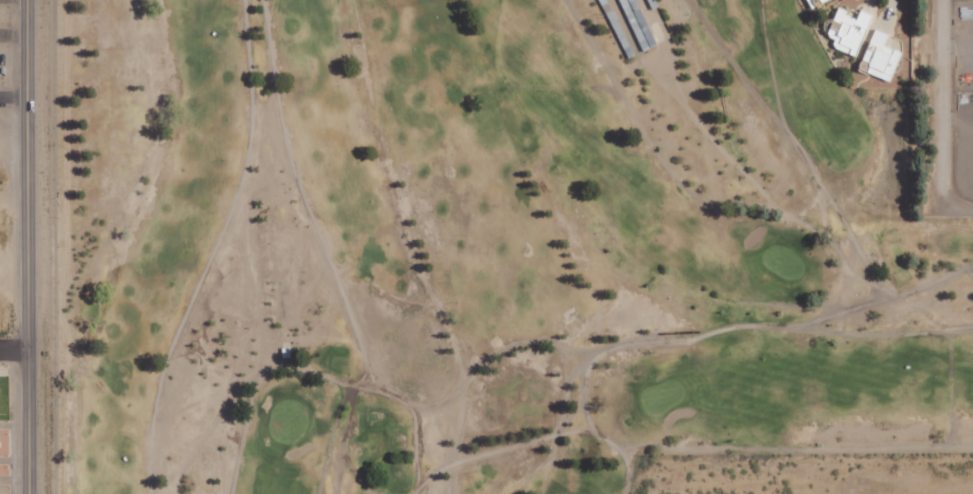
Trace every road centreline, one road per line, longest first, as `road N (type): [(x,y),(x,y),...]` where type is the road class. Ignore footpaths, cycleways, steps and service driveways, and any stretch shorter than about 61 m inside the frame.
road 1 (secondary): [(31,493),(28,0)]

